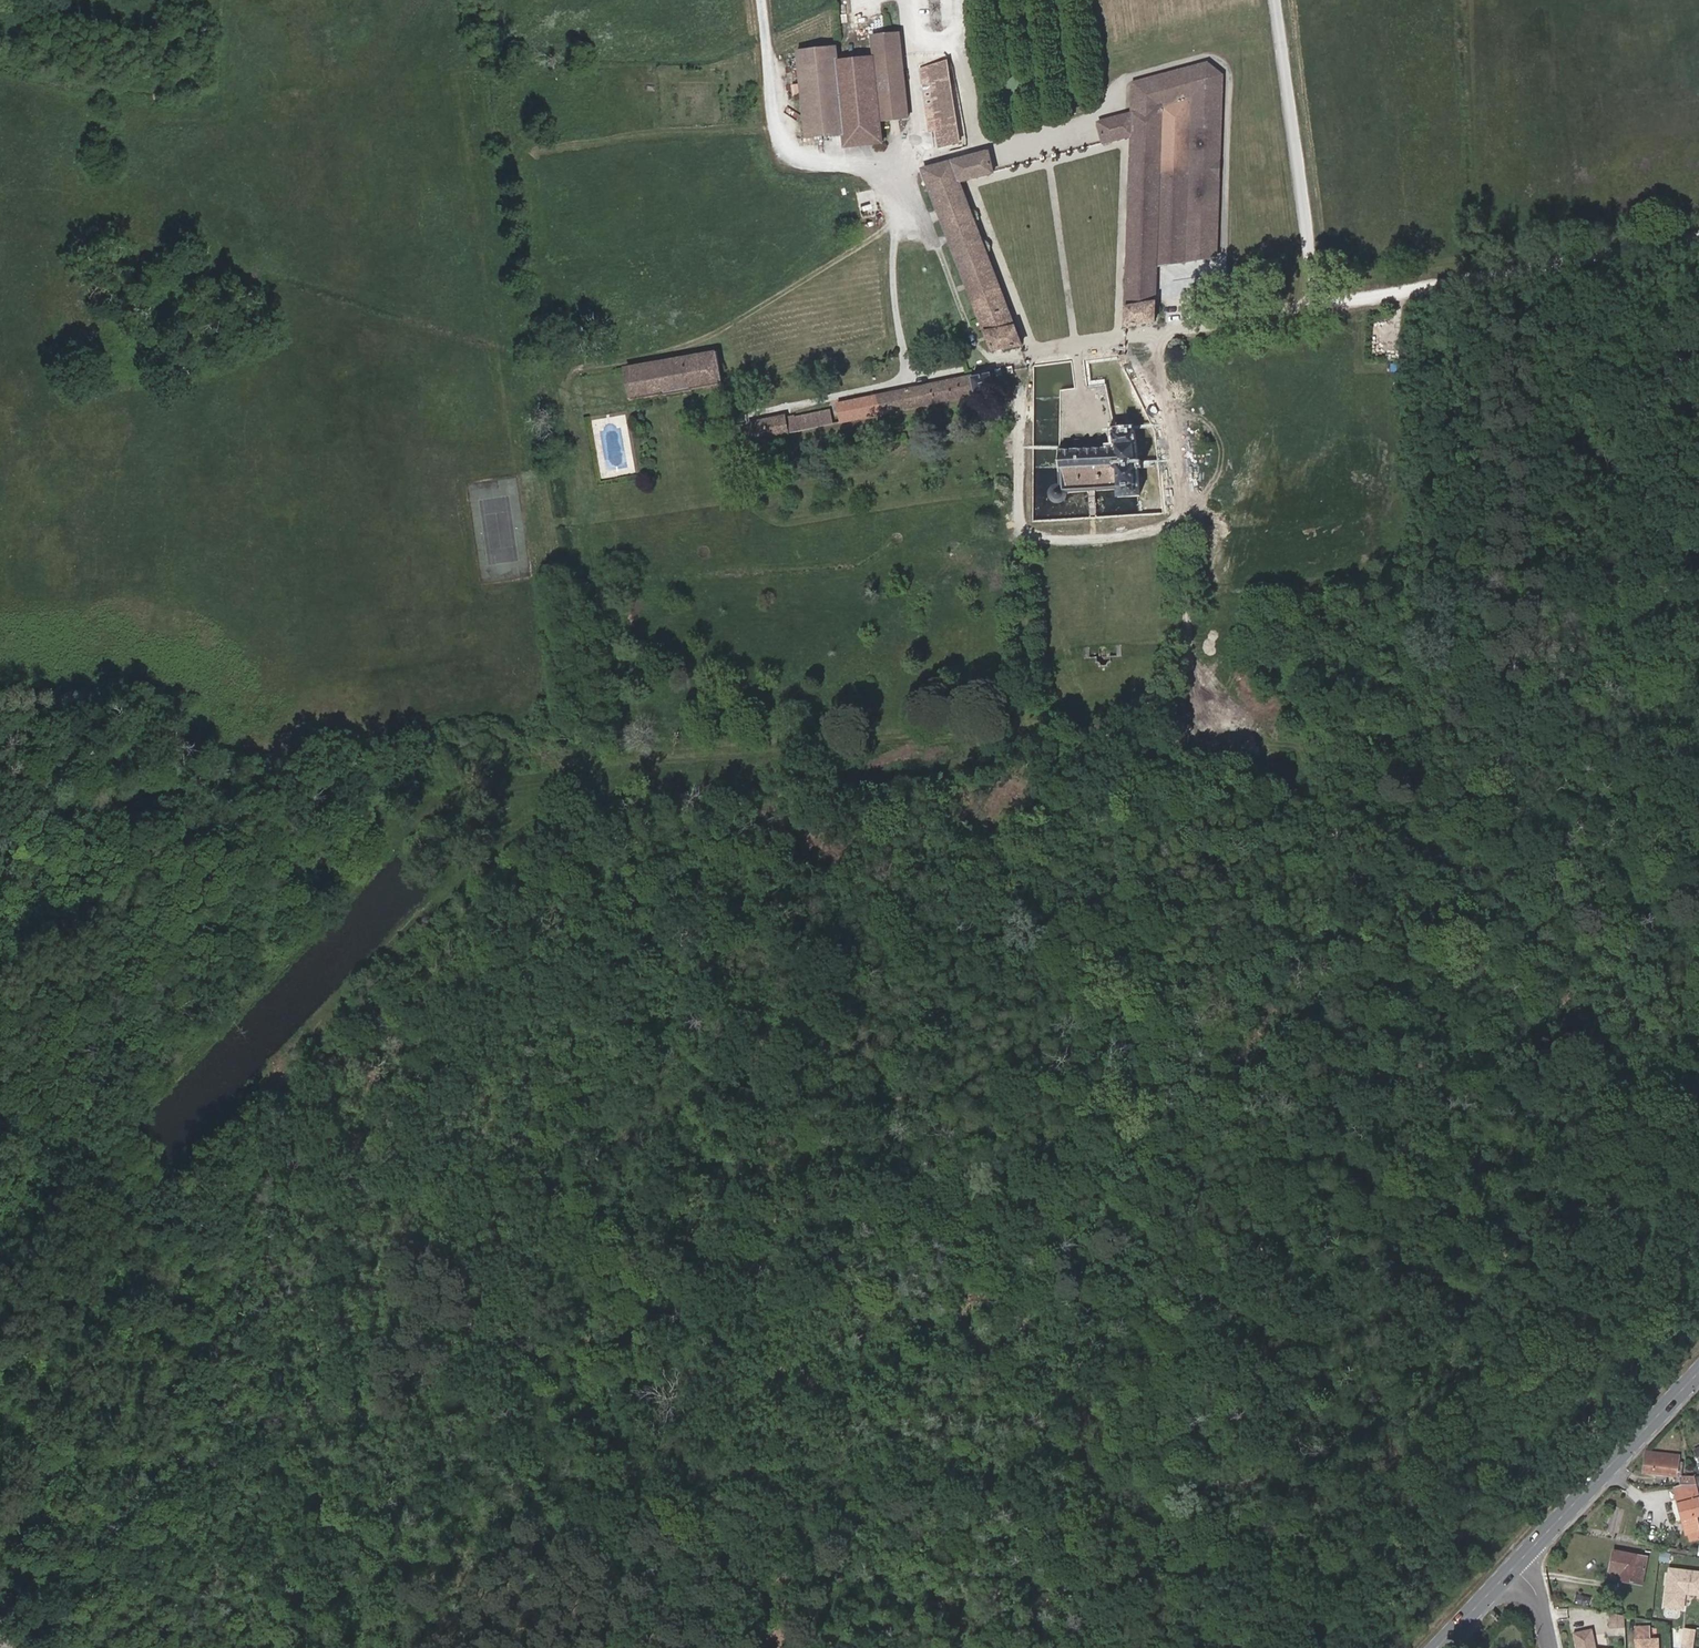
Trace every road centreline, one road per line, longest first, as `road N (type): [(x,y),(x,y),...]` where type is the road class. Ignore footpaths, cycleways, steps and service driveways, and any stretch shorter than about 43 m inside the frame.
road 1 (track): [(899,218),(715,334),(670,353),(582,368),(568,380),(593,519),(705,503),(808,518),(985,504),(1015,524),(1029,729),(1064,735),(1156,719),(1176,706),(1187,684),(1178,496),(1154,333)]
road 2 (track): [(790,144),(764,135),(640,134),(621,110),(613,37),(602,19),(567,0)]
road 3 (secondary): [(1515,1567),(1698,1373)]

